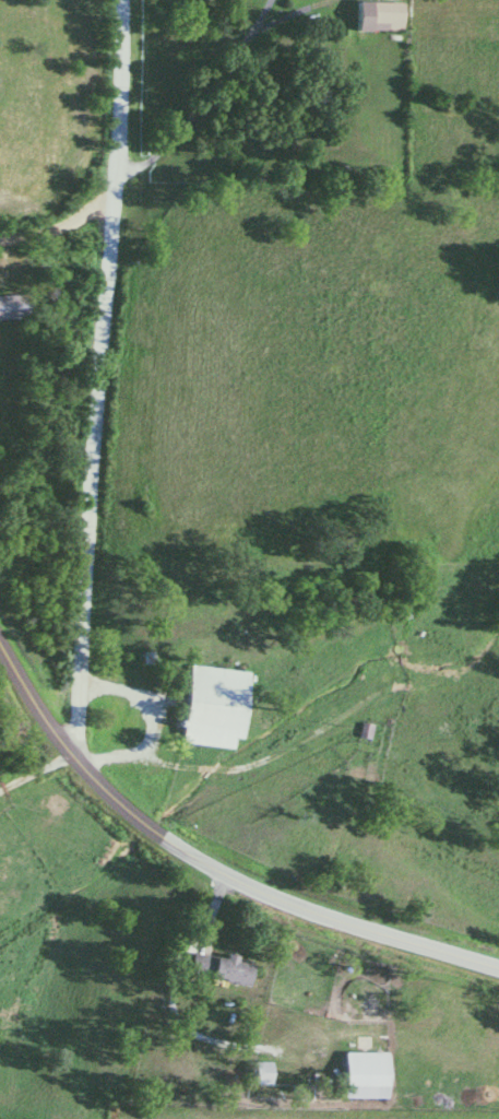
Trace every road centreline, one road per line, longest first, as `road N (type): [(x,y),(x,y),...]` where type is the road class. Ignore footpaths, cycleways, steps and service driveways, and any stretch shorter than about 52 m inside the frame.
road 1 (secondary): [(498,970),(263,897),(154,836),(49,733),(0,649)]
road 2 (residential): [(111,196),(70,757)]
road 3 (residential): [(111,196),(116,0)]
road 4 (residential): [(0,246),(43,237),(111,196)]

